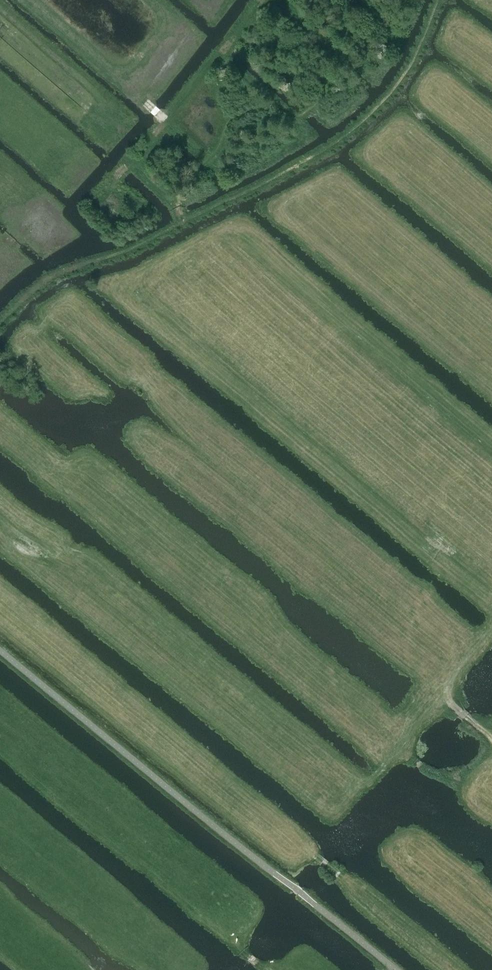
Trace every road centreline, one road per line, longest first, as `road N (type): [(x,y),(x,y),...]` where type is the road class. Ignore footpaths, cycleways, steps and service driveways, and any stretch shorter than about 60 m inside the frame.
road 1 (track): [(491,631),(457,668),(449,697),(491,736)]

